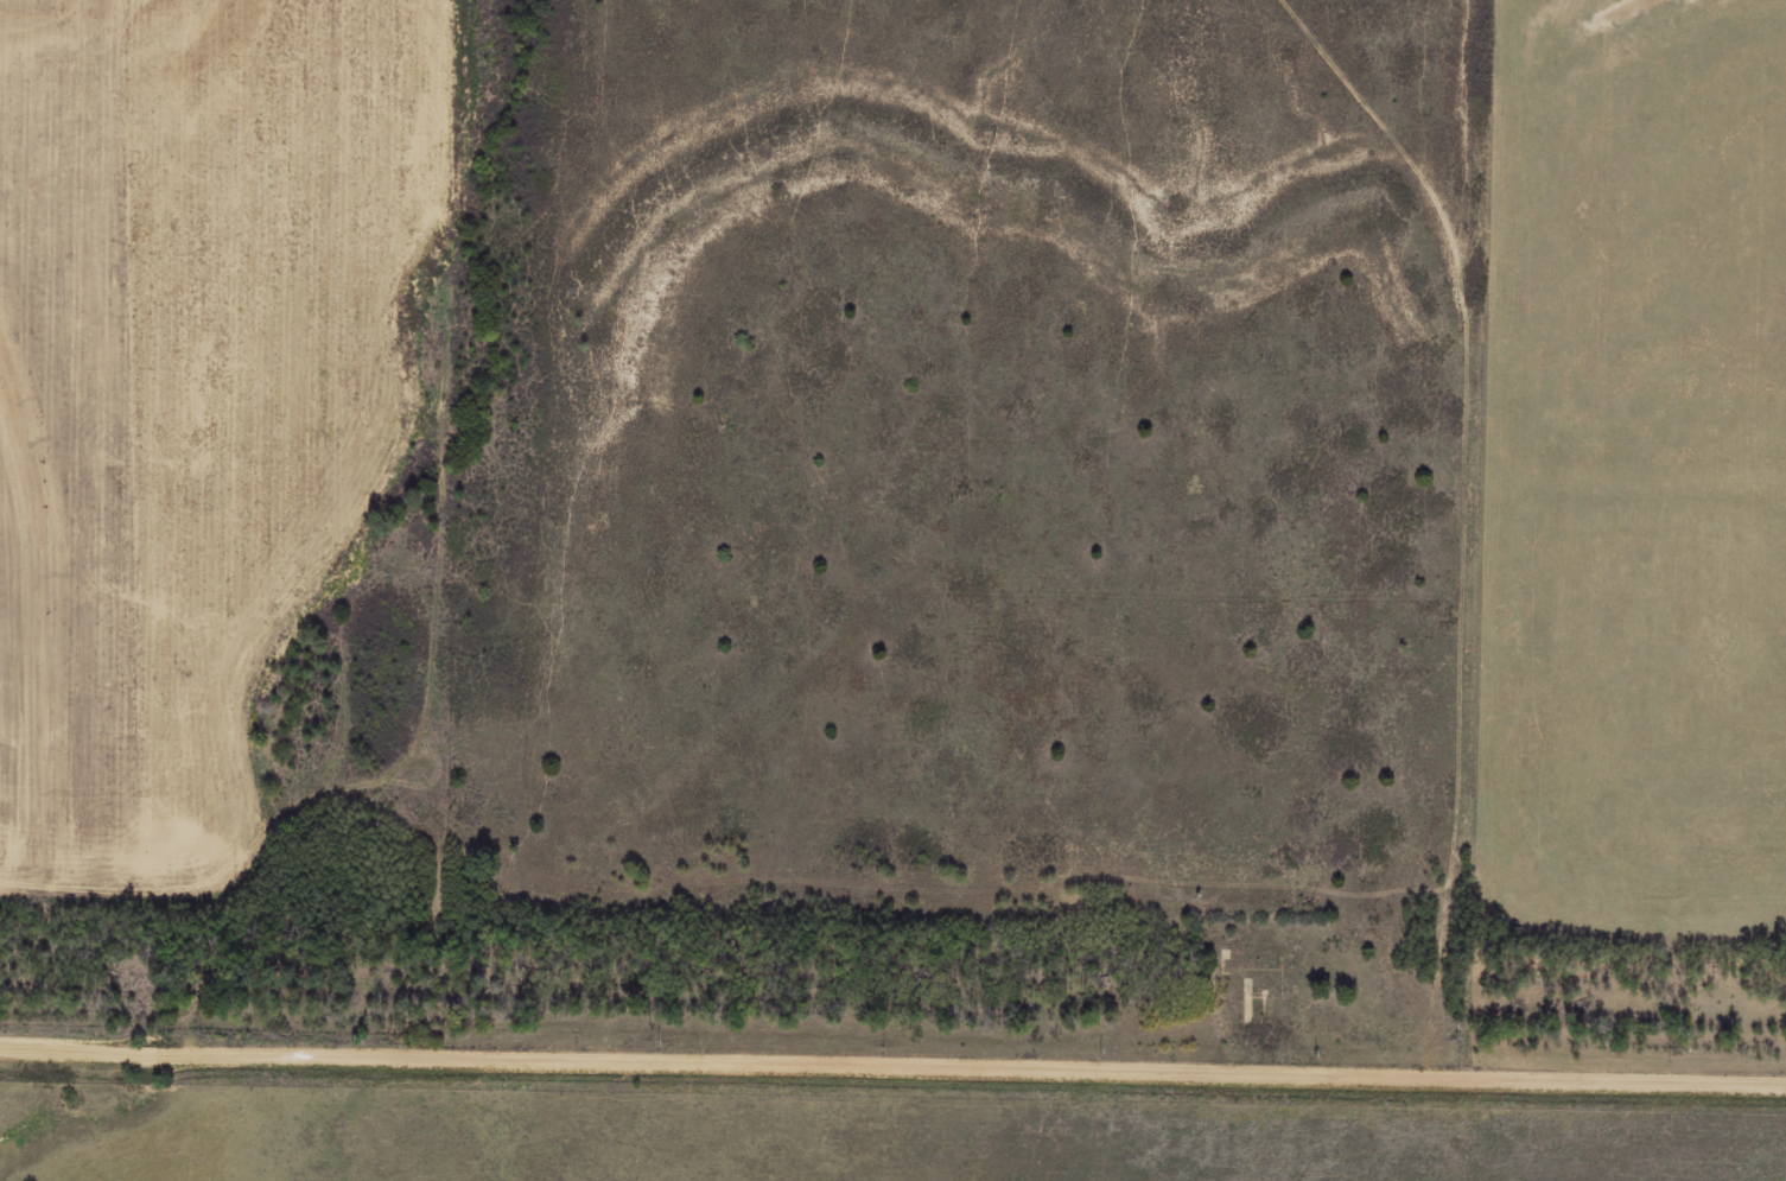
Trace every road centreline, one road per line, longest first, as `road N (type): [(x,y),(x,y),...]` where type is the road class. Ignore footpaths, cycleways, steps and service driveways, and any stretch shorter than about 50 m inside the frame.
road 1 (residential): [(1785,1077),(0,1047)]
road 2 (residential): [(1435,1072),(1464,599),(1453,0)]
road 3 (residential): [(0,100),(198,32),(220,0)]

